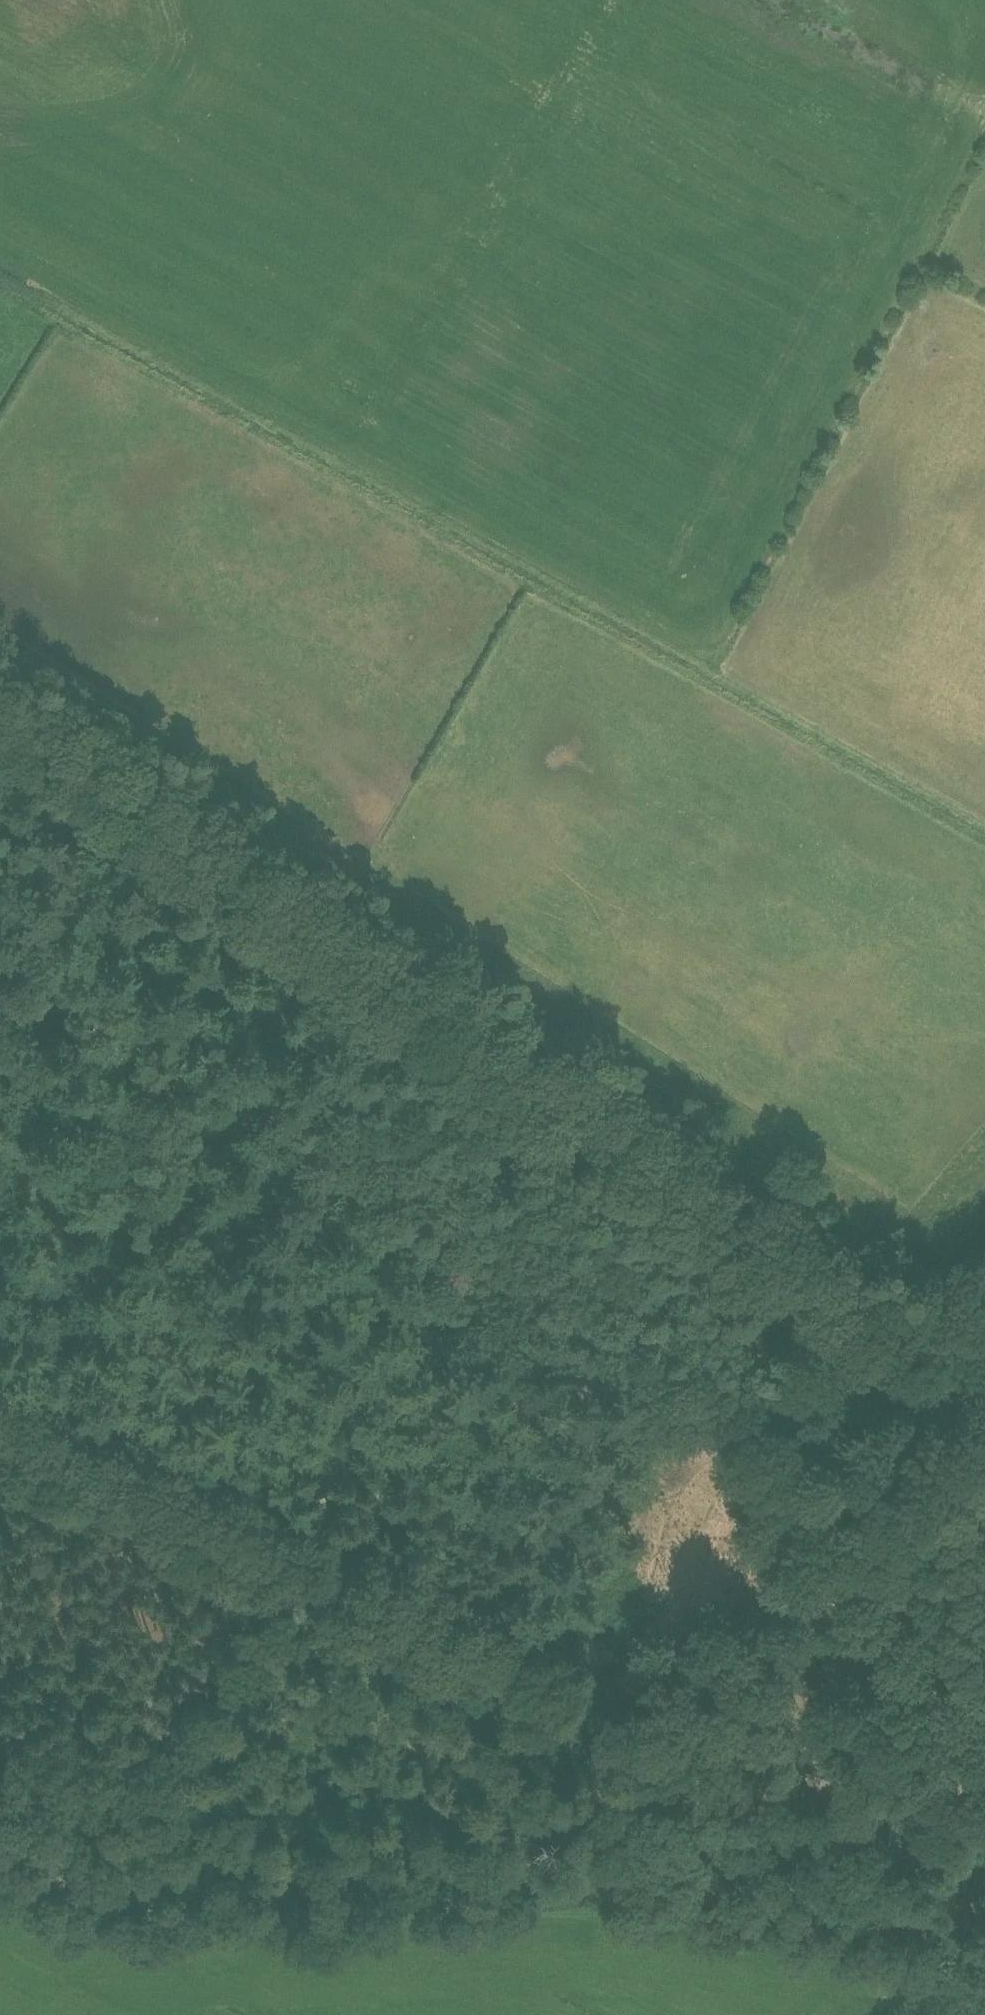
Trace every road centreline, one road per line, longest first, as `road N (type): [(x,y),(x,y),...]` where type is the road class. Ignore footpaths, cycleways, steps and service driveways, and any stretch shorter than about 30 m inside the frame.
road 1 (unclassified): [(959,1392),(0,738)]
road 2 (track): [(984,1918),(0,1424)]
road 3 (unclassified): [(984,1624),(940,1479),(942,1431),(959,1392)]

